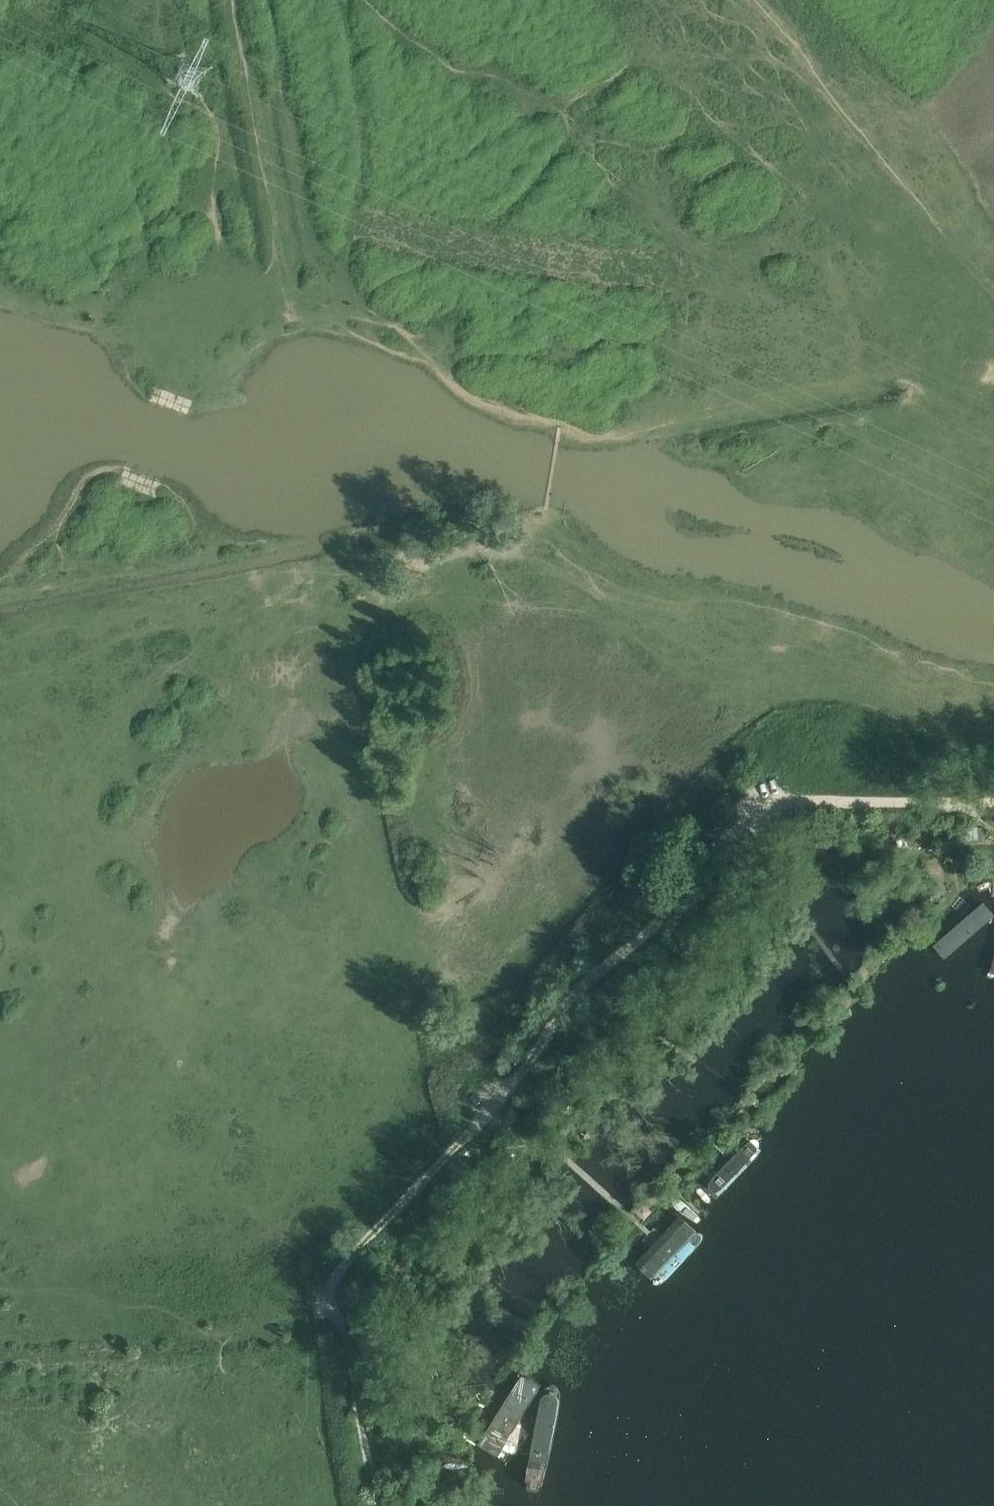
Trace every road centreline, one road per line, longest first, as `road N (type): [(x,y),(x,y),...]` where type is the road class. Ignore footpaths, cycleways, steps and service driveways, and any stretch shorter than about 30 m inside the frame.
road 1 (track): [(378,1505),(334,1297),(346,1263),(495,1114),(557,1016),(654,928),(685,885),(767,805),(993,800)]

